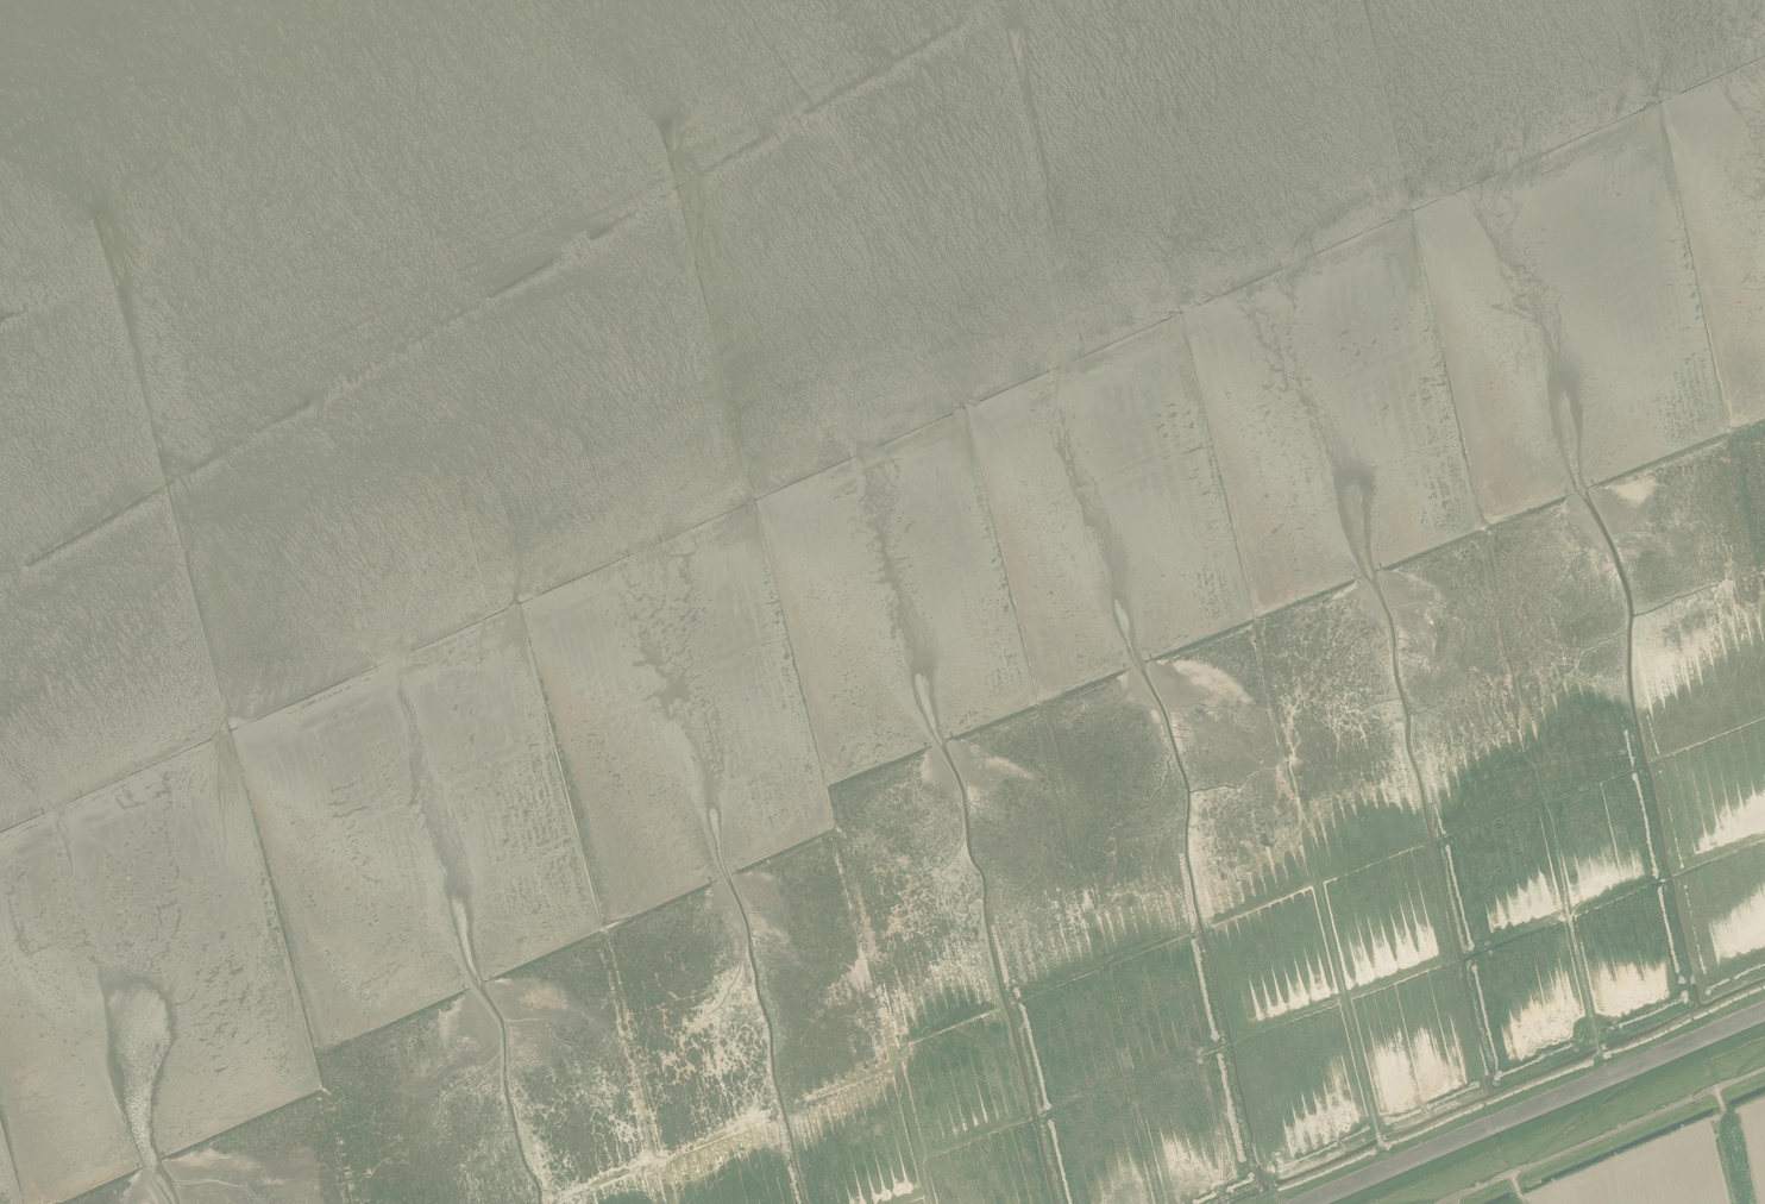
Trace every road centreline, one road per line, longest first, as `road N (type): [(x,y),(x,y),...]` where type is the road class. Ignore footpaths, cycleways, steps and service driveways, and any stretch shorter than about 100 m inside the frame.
road 1 (track): [(1518,1171),(1642,1071)]

